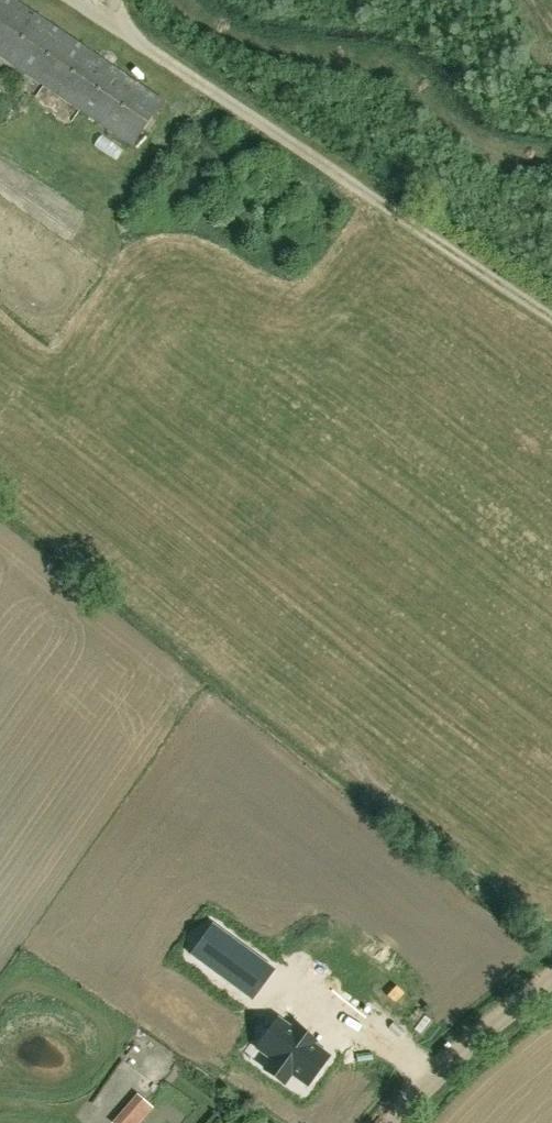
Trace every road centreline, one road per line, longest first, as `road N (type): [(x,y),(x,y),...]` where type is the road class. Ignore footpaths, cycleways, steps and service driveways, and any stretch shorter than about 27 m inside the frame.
road 1 (track): [(81,0),(551,315)]
road 2 (unclassified): [(380,1122),(414,1080),(551,964)]

